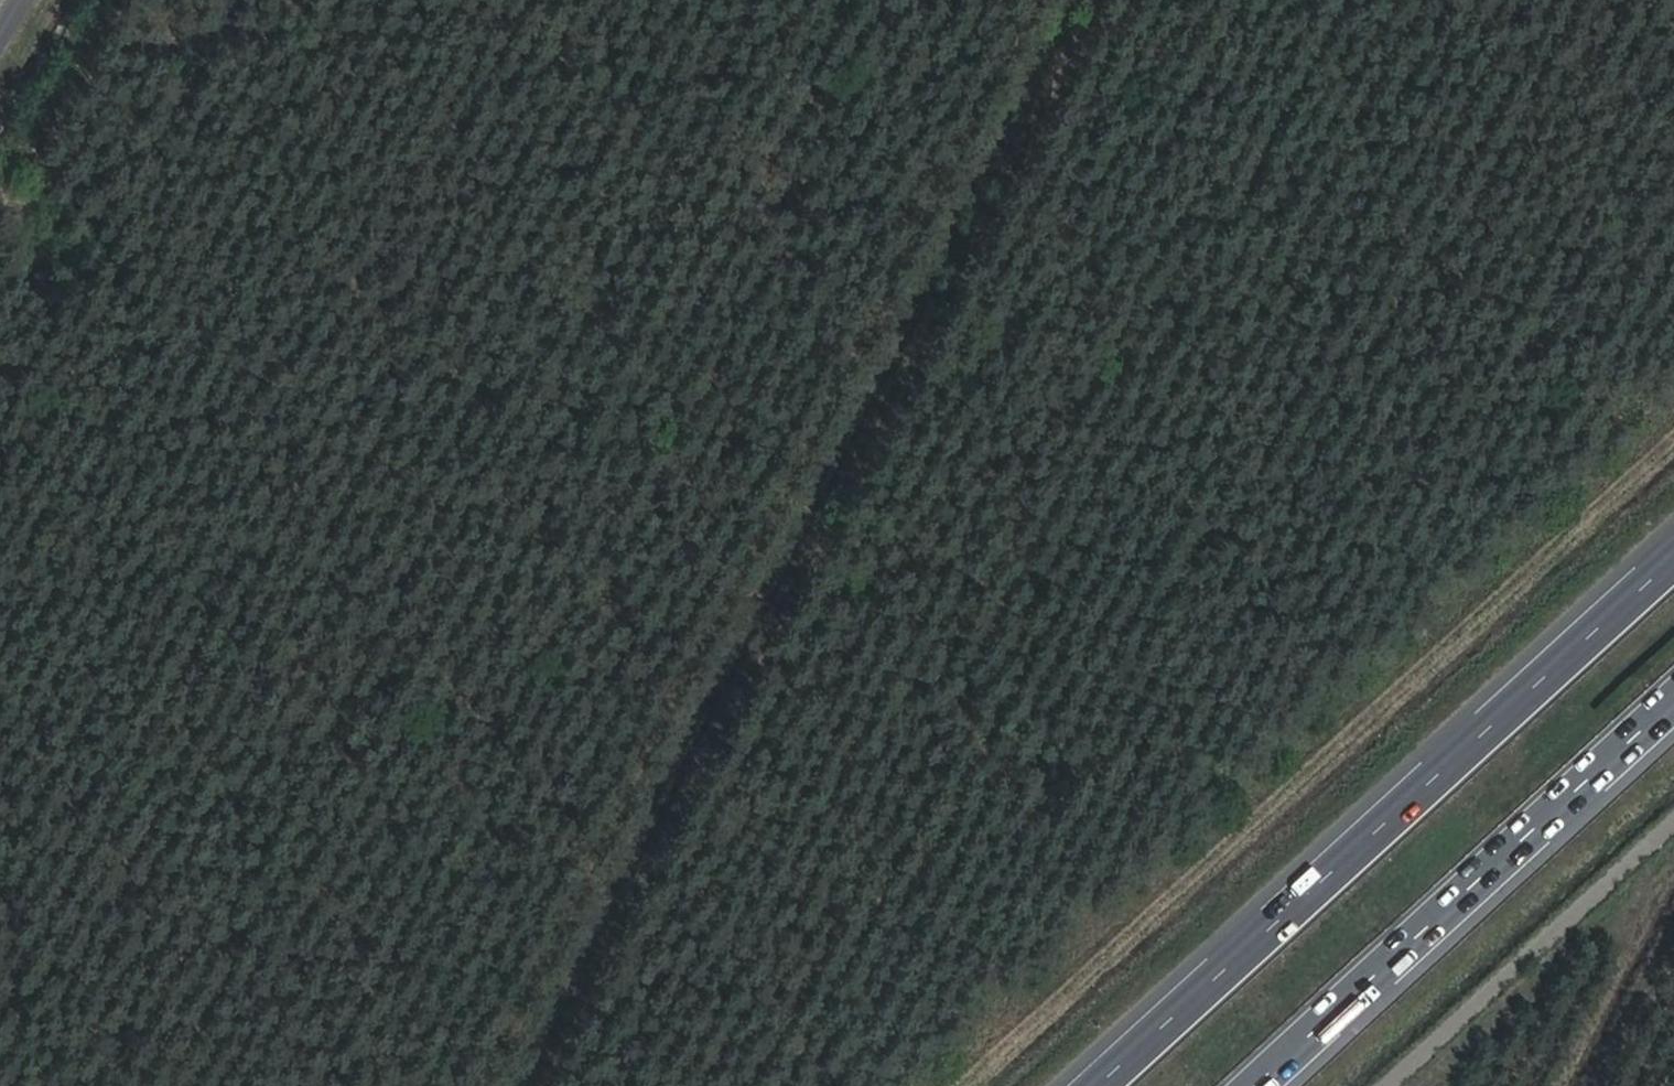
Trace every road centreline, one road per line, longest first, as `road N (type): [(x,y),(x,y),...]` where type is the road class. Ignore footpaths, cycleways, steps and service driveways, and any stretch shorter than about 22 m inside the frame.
road 1 (motorway): [(1673,560),(1100,1085)]
road 2 (motorway): [(1257,1085),(1673,705)]

